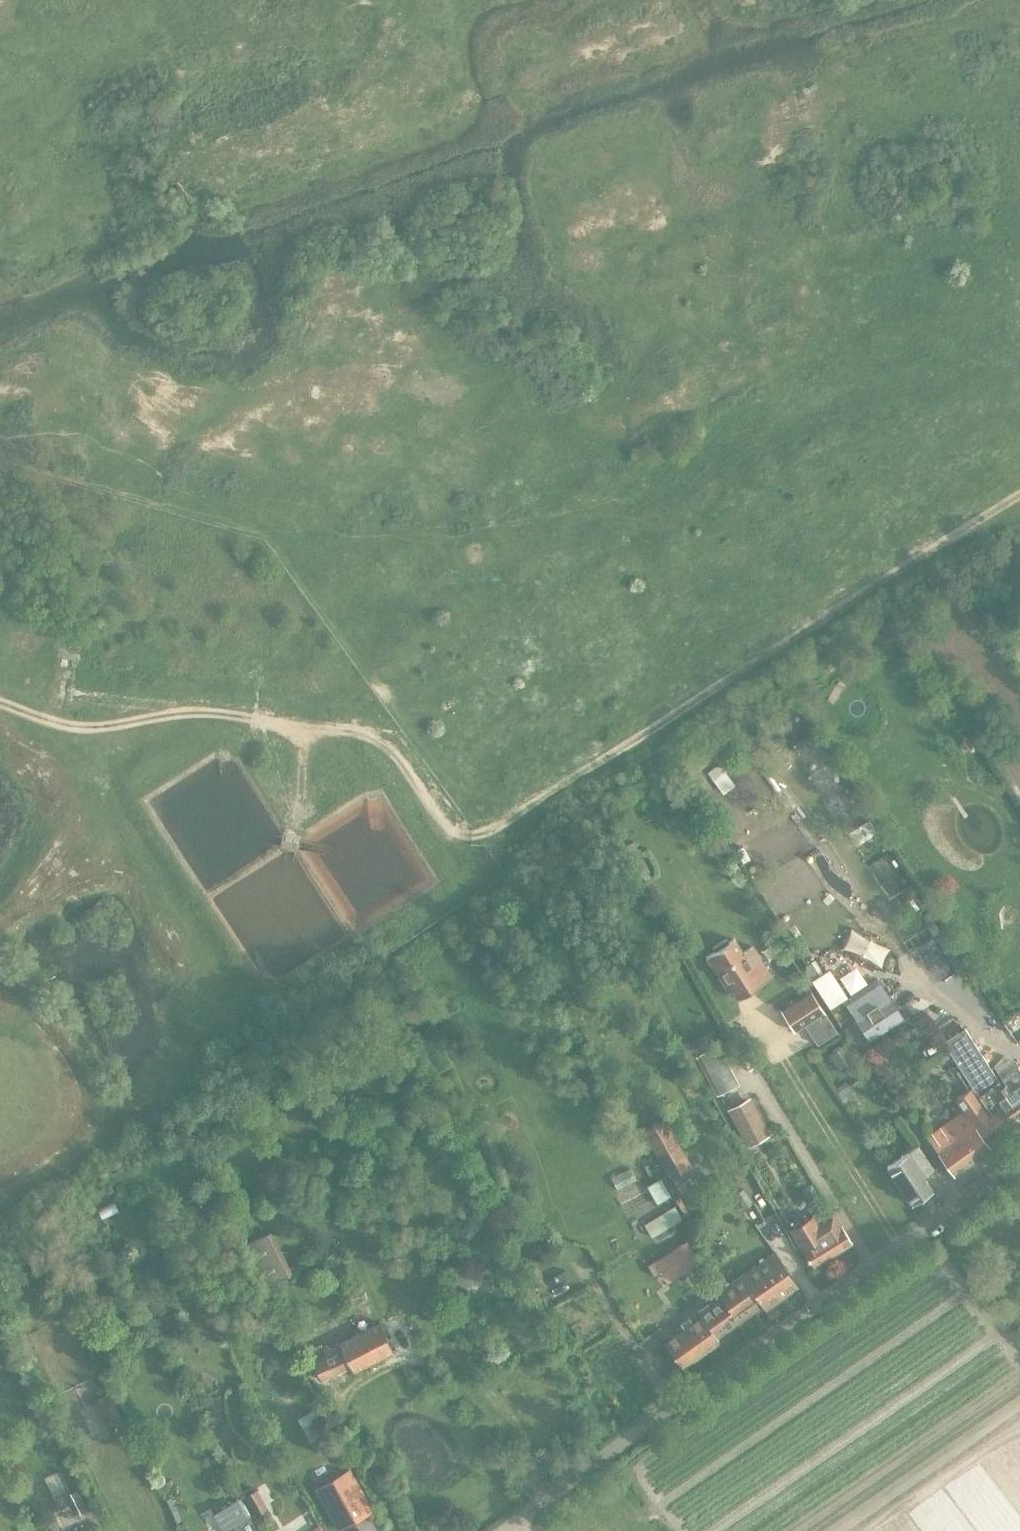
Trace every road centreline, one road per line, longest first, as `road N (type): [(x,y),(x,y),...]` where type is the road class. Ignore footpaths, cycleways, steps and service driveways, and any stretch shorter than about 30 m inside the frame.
road 1 (unclassified): [(501,1530),(1019,1155)]

